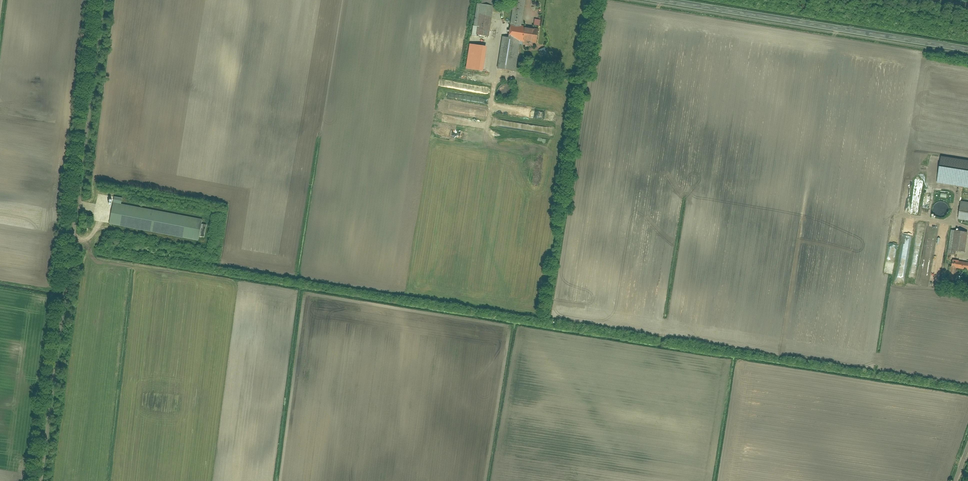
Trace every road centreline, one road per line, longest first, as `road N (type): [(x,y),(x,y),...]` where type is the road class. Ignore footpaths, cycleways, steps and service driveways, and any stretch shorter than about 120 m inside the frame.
road 1 (unclassified): [(40,480),(104,0)]
road 2 (tertiary): [(670,0),(967,48)]

